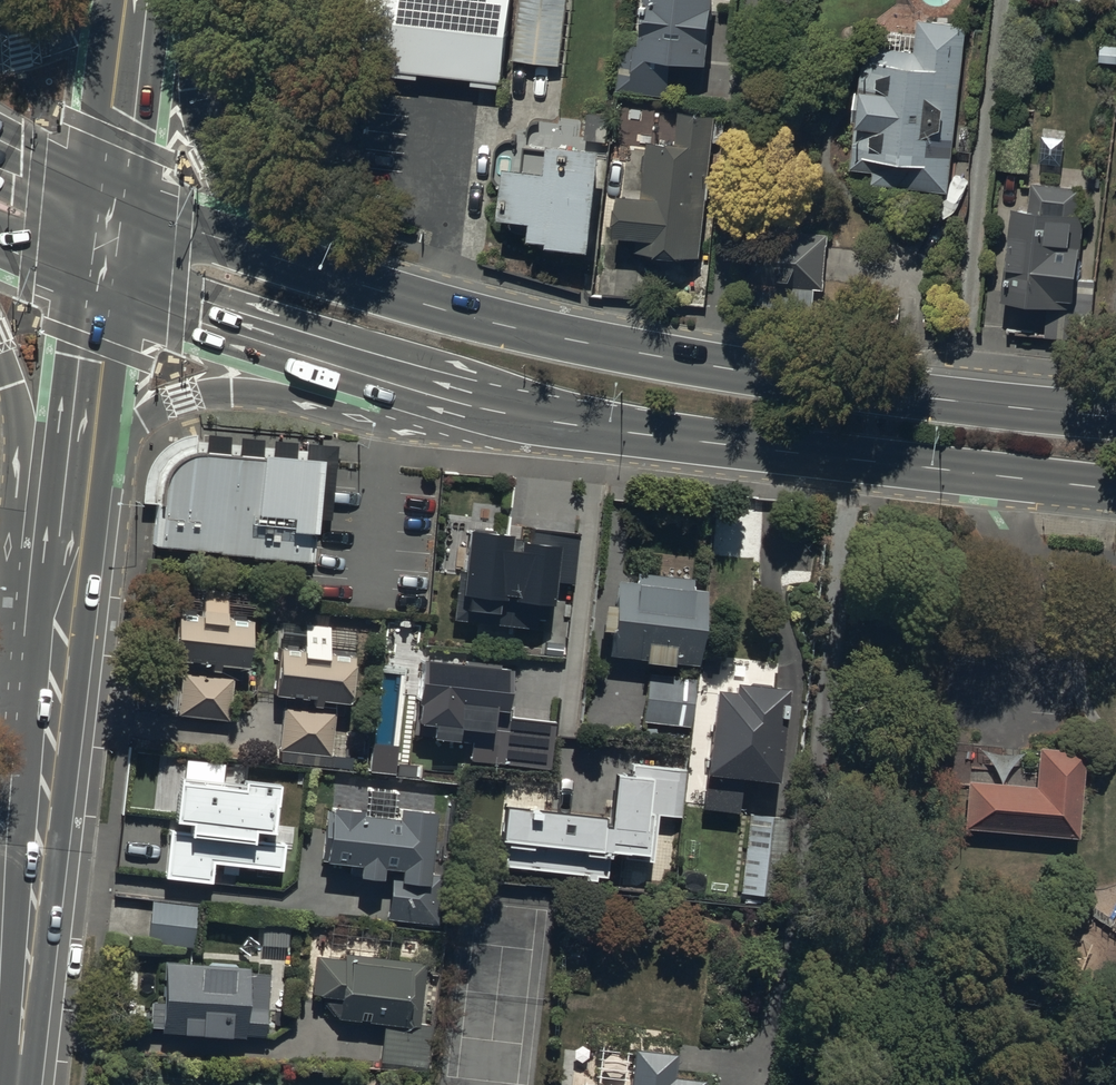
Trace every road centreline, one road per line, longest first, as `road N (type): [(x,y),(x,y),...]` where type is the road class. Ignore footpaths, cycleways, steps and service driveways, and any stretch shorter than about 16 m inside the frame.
road 1 (primary): [(289,263),(514,328),(721,369),(1115,417)]
road 2 (primary): [(1115,488),(551,421),(484,401)]
road 3 (primary): [(484,401),(385,420),(249,391),(214,392),(142,419),(77,483)]
road 4 (primary): [(484,401),(103,281)]
road 5 (tertiary): [(14,1084),(53,715)]
road 6 (primary): [(53,715),(9,604),(18,446),(0,356)]
road 7 (primary): [(180,0),(190,20),(191,90),(208,154),(248,221),(289,263)]
road 8 (tertiary): [(53,715),(77,483)]
road 9 (tertiary): [(77,483),(103,281)]
road 10 (tertiary): [(138,0),(114,199)]
road 11 (primary): [(114,199),(289,263)]
road 12 (primary): [(0,49),(50,42),(117,0)]
road 13 (primary): [(0,153),(114,199)]

